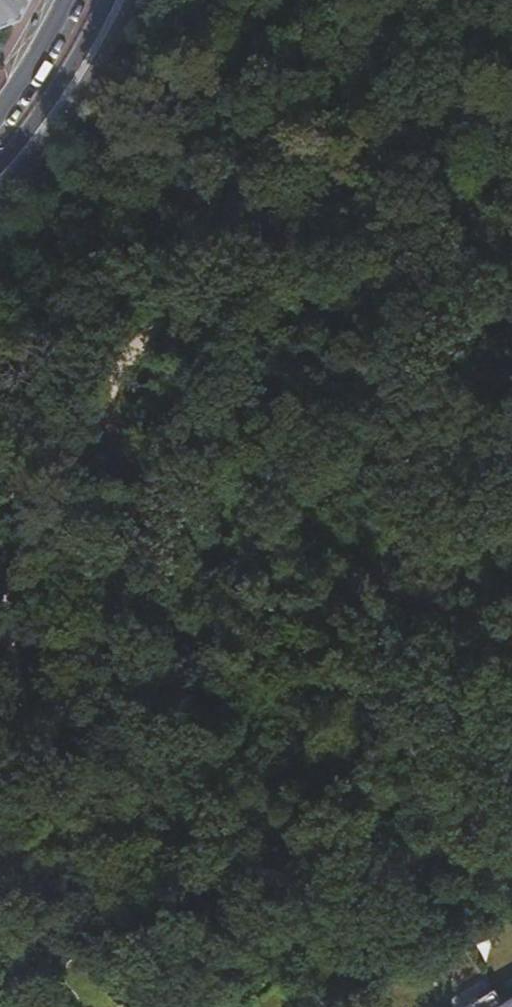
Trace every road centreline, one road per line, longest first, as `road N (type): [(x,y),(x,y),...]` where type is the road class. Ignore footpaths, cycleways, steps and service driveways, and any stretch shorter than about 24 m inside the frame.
road 1 (track): [(511,110),(440,156),(352,176),(290,203),(214,256),(58,476),(16,569),(9,657),(30,724),(56,766),(138,832),(237,872),(328,883),(483,825),(511,798)]
road 2 (secondary): [(0,183),(29,159),(98,57)]
road 3 (residential): [(68,0),(0,108)]

